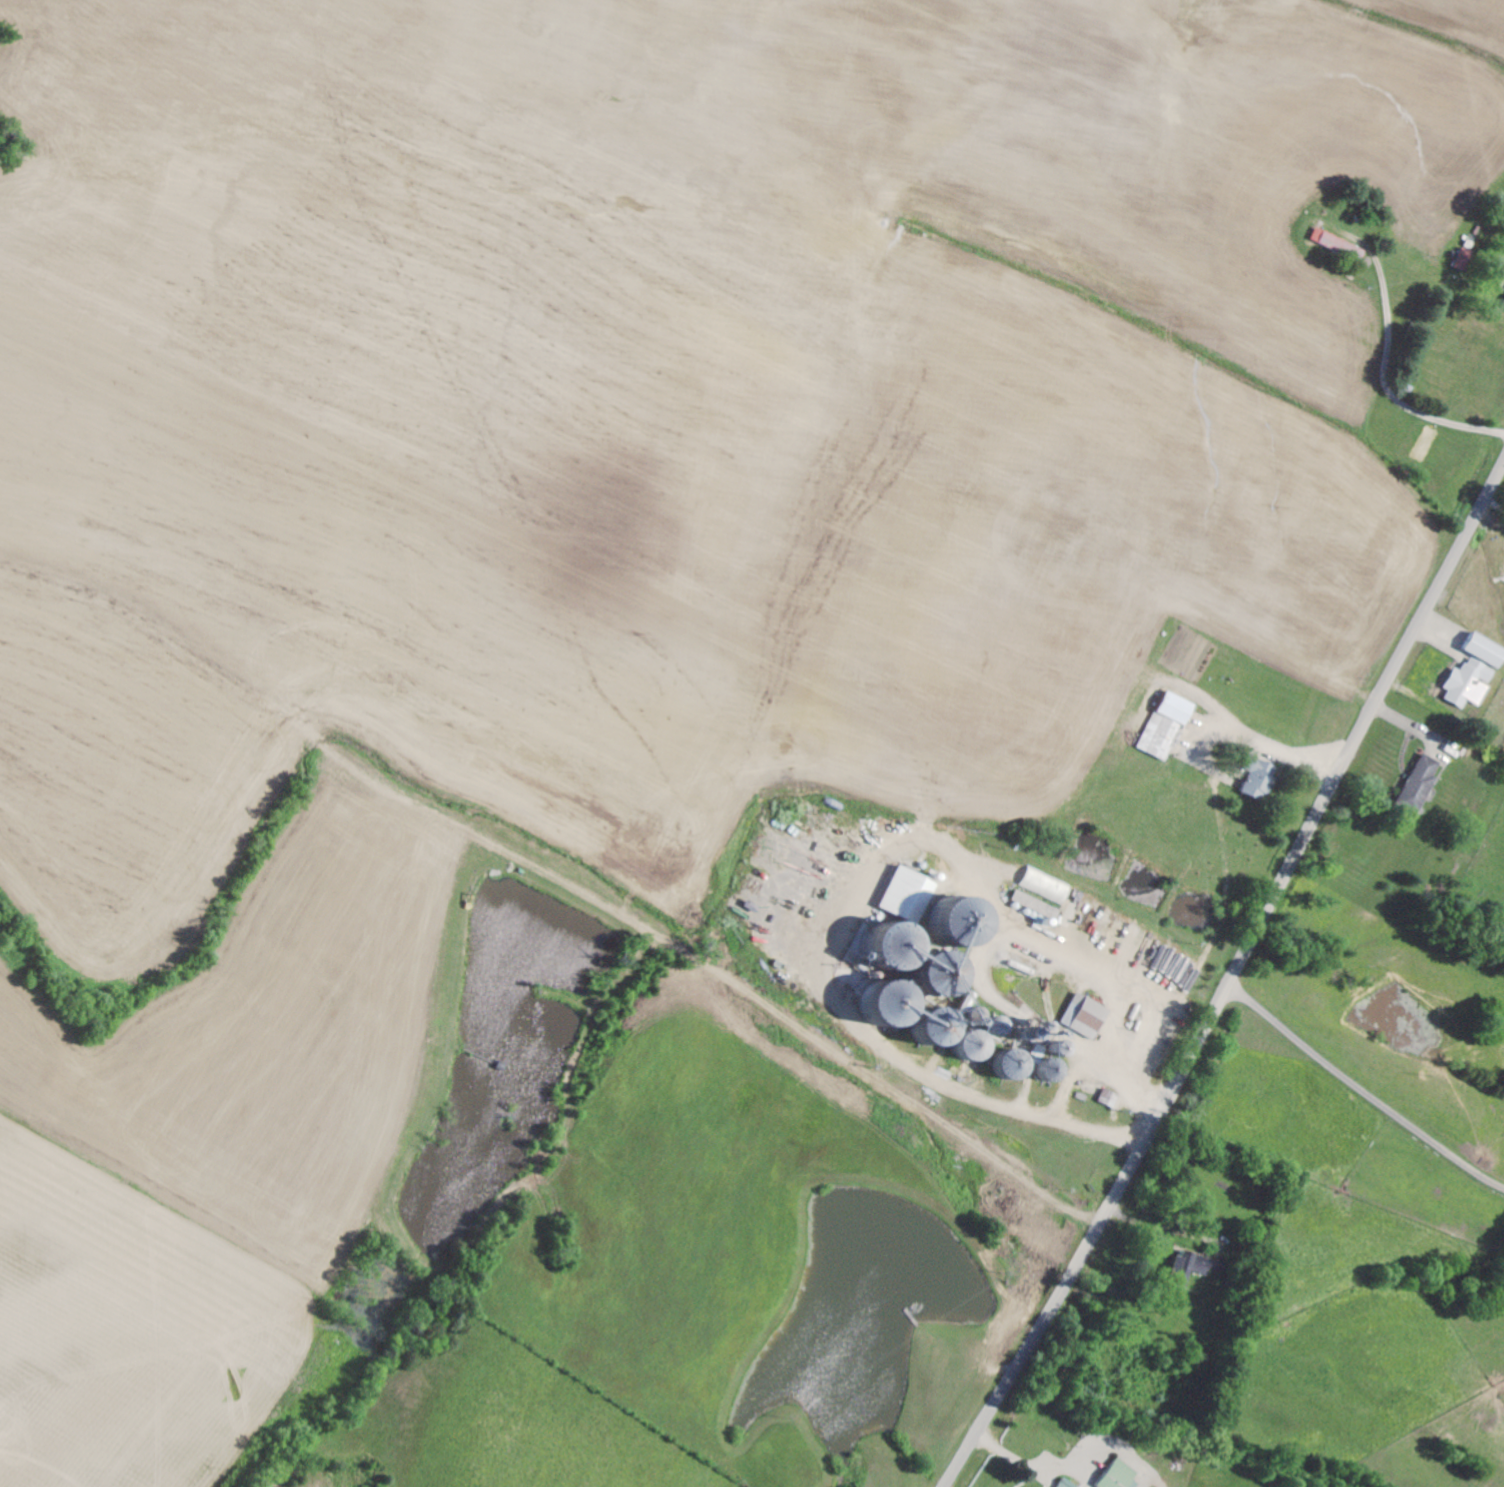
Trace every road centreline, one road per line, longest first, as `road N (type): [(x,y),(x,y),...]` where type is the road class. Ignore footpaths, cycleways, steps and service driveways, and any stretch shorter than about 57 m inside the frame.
road 1 (secondary): [(1503,467),(1098,1236),(948,1486)]

